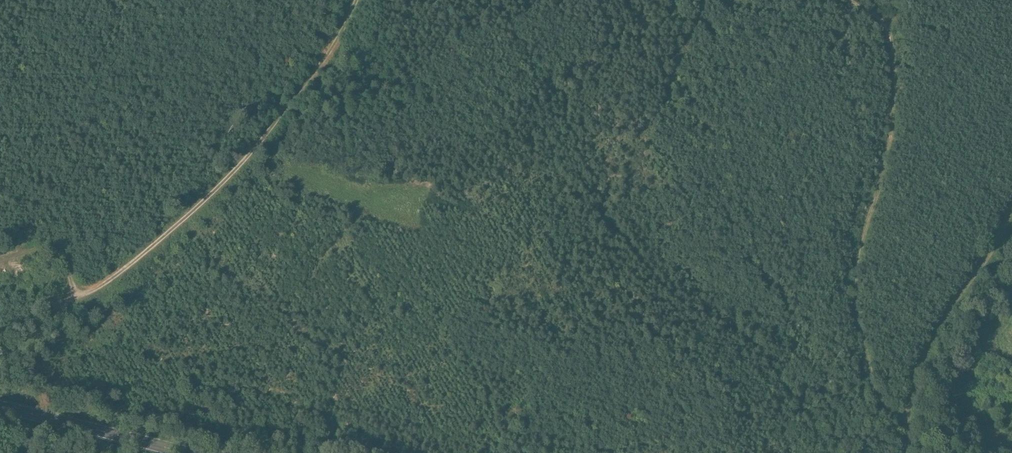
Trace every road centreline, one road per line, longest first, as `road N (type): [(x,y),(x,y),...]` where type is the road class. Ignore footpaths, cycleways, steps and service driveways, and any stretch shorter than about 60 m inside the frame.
road 1 (track): [(356,0),(344,32),(247,159),(128,268),(0,360)]
road 2 (track): [(909,452),(922,357),(1011,205)]
road 3 (secondary): [(152,452),(0,411)]

